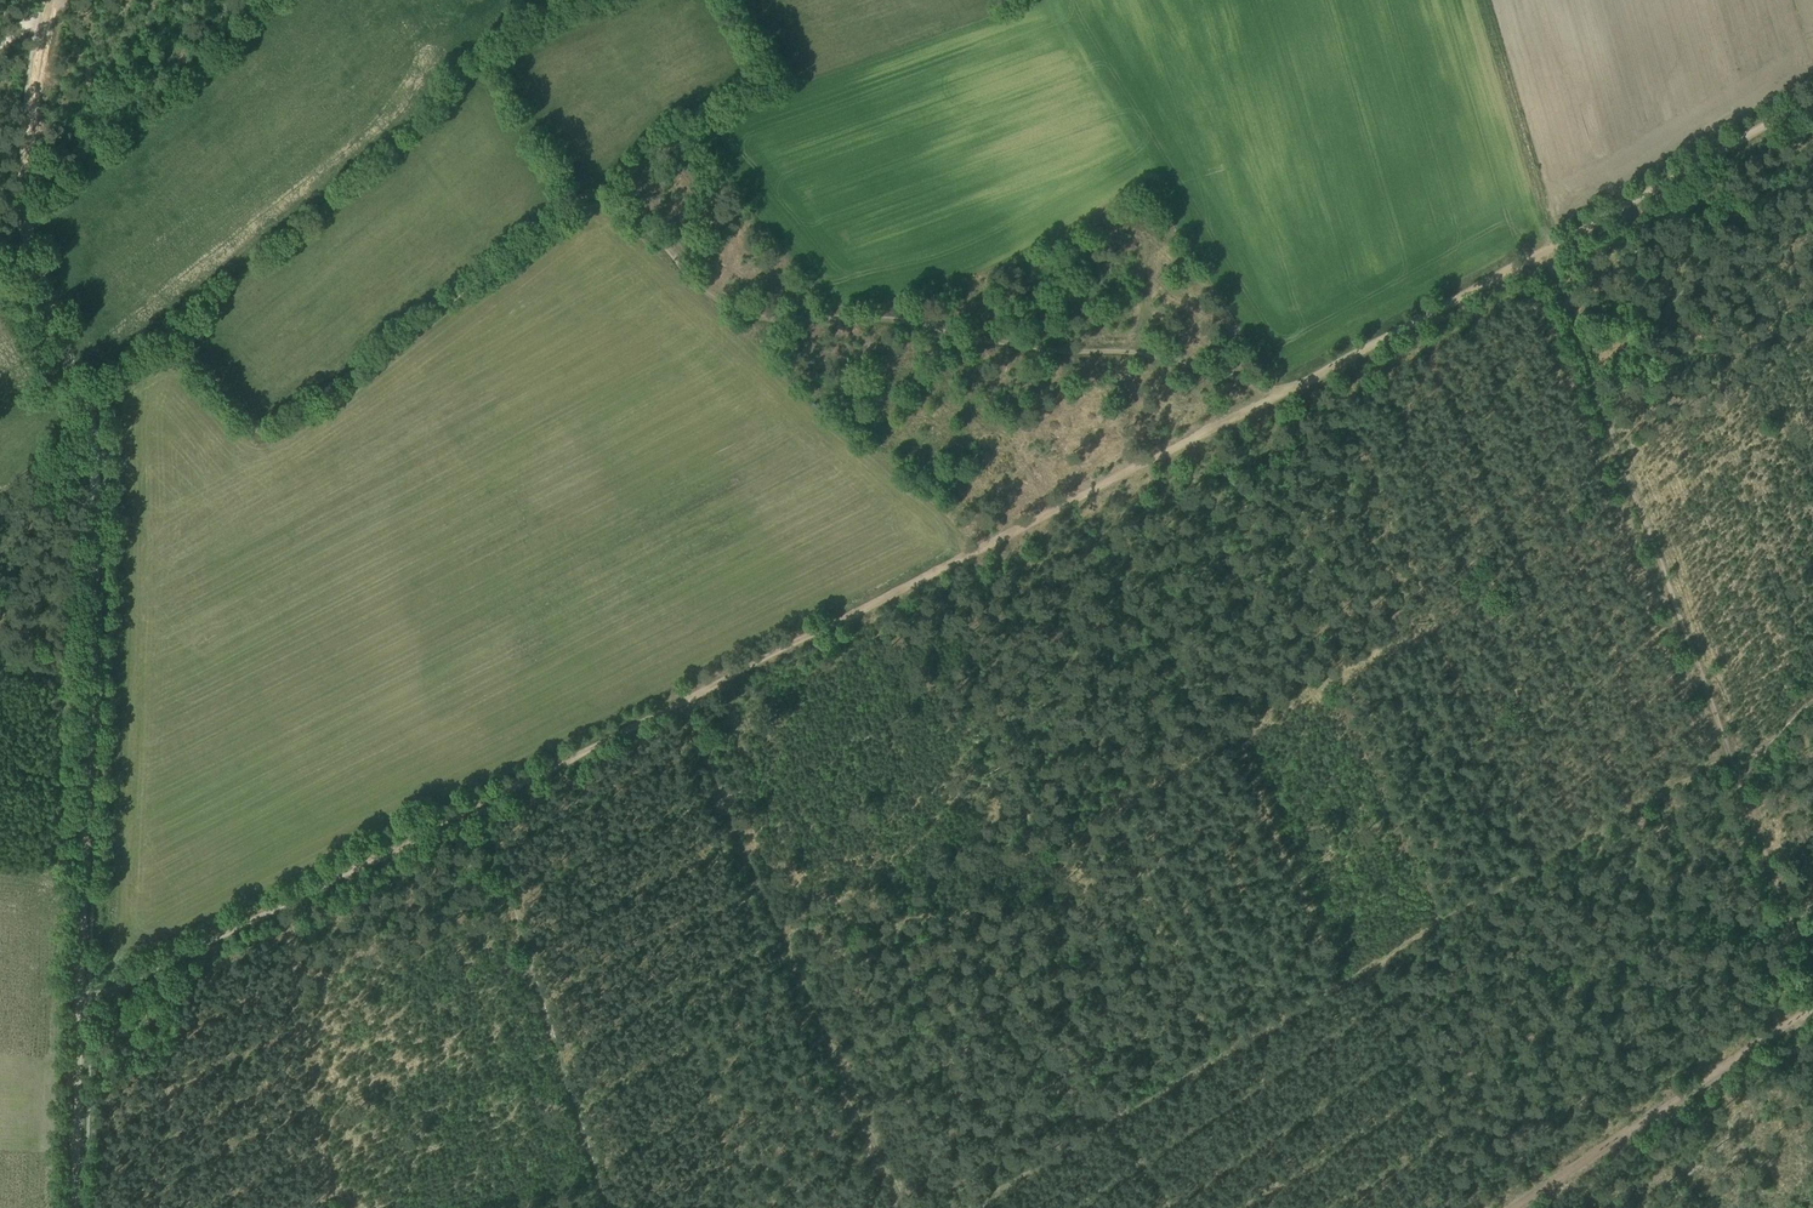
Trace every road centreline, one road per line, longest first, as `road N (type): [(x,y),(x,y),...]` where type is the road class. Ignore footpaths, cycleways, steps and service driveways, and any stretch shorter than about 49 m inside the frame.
road 1 (track): [(1270,397),(1187,360),(1017,342),(876,316),(755,316),(724,303),(615,203),(595,198),(358,366),(286,430),(256,429),(195,361),(174,357),(94,394)]
road 2 (track): [(80,1011),(1270,397)]
road 3 (track): [(970,1207),(1728,749)]
road 4 (track): [(74,1207),(95,452),(83,394)]
road 5 (track): [(679,698),(904,1207)]
road 6 (track): [(611,1207),(480,800)]
road 7 (track): [(83,394),(26,218),(52,1)]
road 8 (track): [(1801,1019),(1517,1207)]
road 9 (track): [(1545,251),(1270,397)]
road 10 (track): [(1545,251),(1812,96)]
road 11 (track): [(1731,757),(1812,972)]

